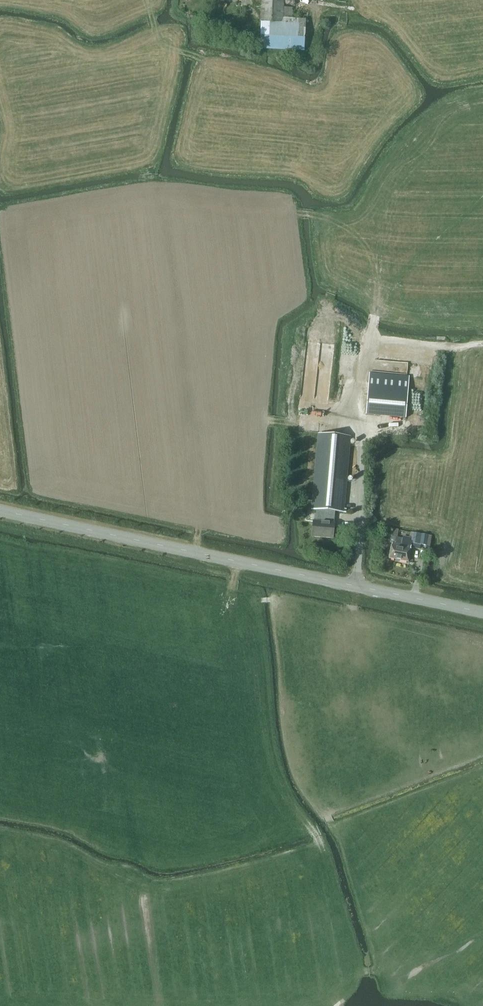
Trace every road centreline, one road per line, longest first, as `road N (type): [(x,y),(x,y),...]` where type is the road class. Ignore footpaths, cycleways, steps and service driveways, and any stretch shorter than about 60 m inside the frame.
road 1 (tertiary): [(482,617),(0,515)]

